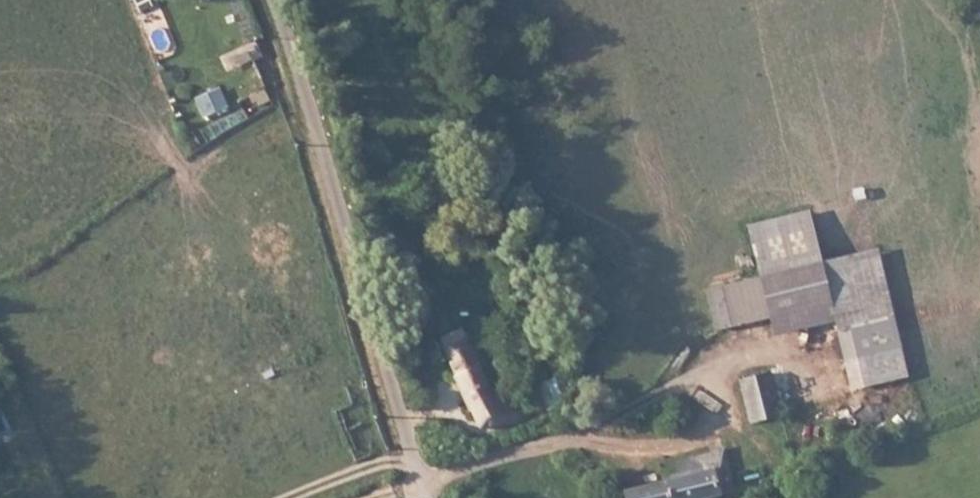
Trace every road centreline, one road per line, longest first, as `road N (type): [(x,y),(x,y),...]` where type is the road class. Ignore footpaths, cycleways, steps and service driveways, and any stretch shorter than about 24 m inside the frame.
road 1 (unclassified): [(425,497),(277,0)]

